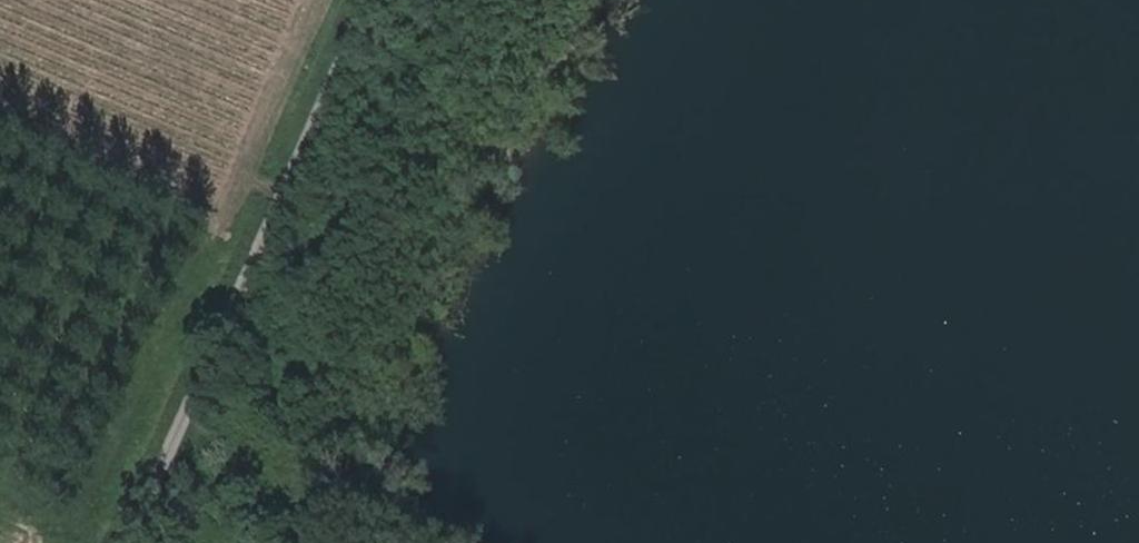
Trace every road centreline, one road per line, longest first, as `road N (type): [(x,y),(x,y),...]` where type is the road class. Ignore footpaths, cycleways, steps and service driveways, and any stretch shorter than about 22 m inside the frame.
road 1 (unclassified): [(372,0),(123,542)]

